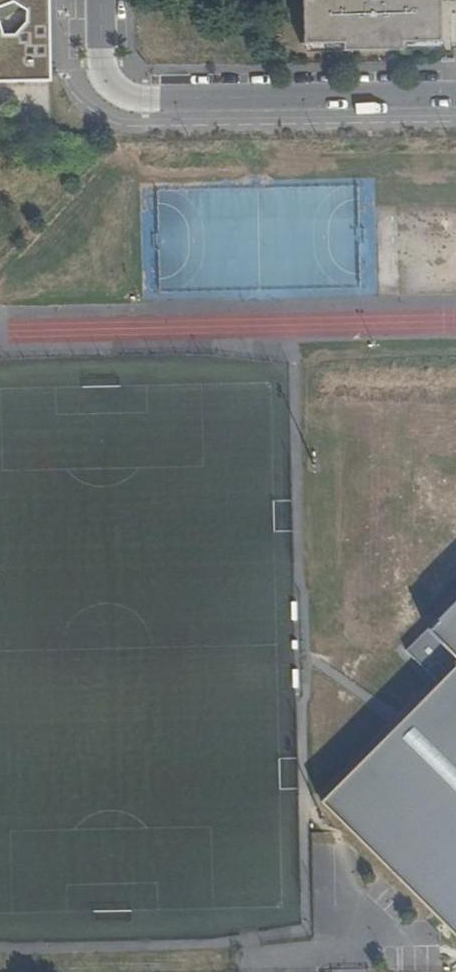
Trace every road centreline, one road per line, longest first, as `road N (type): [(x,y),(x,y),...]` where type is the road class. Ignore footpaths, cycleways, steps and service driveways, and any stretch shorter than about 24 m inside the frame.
road 1 (residential): [(101,0),(102,60),(112,86),(132,95),(455,91)]

